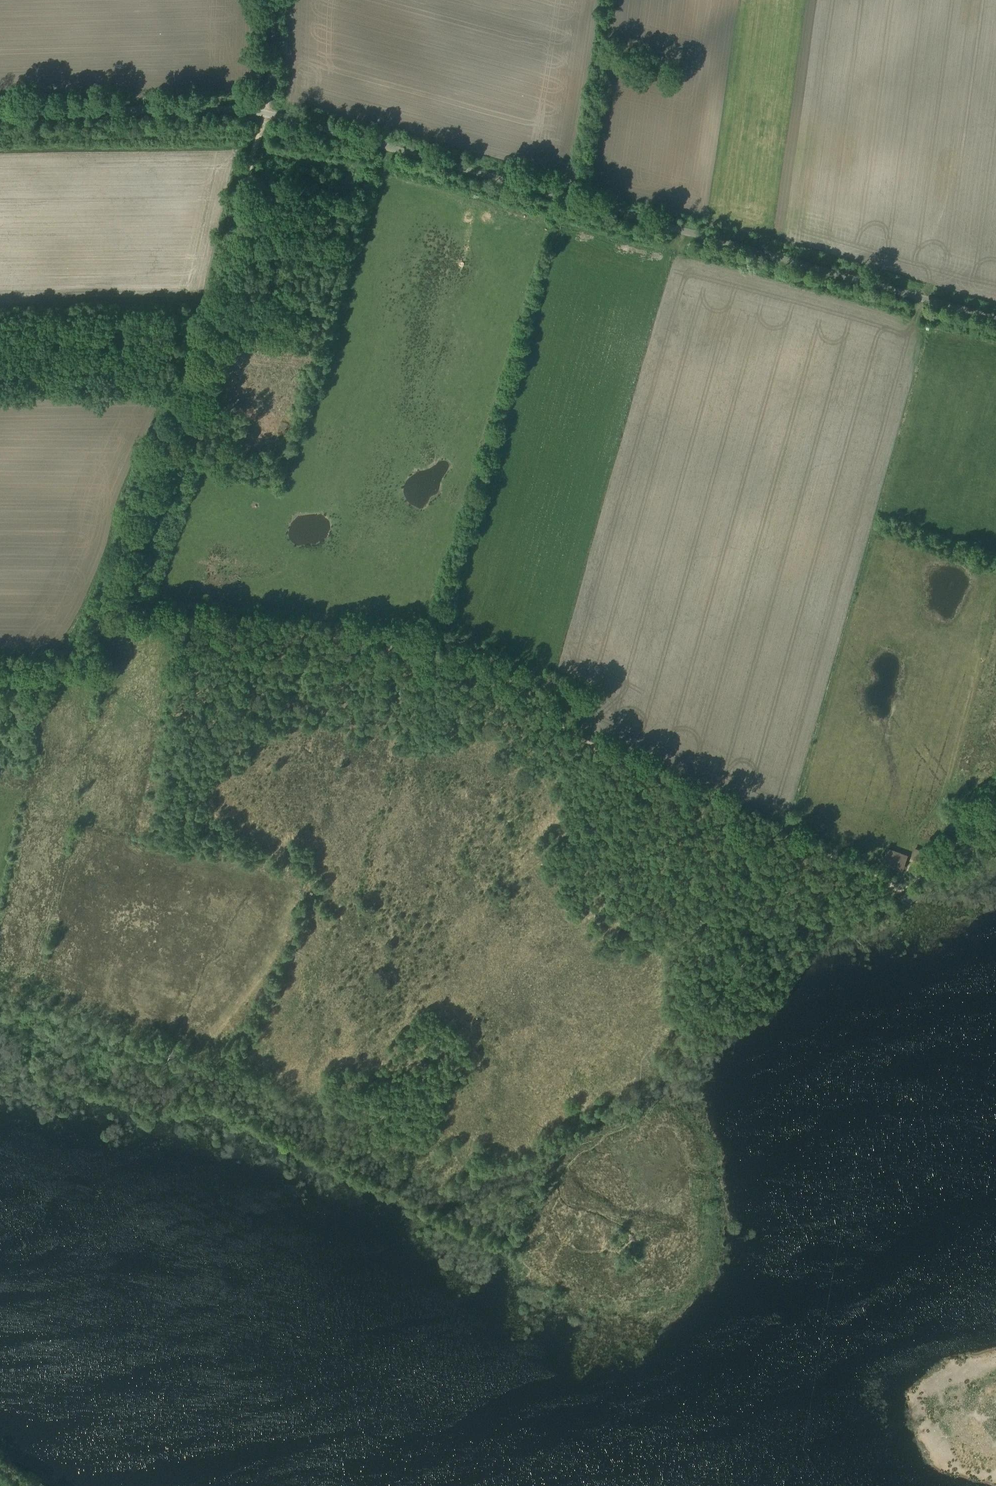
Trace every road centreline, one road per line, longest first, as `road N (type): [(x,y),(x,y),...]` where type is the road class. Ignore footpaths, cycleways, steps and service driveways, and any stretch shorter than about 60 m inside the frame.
road 1 (unclassified): [(995,318),(266,114),(0,112)]

